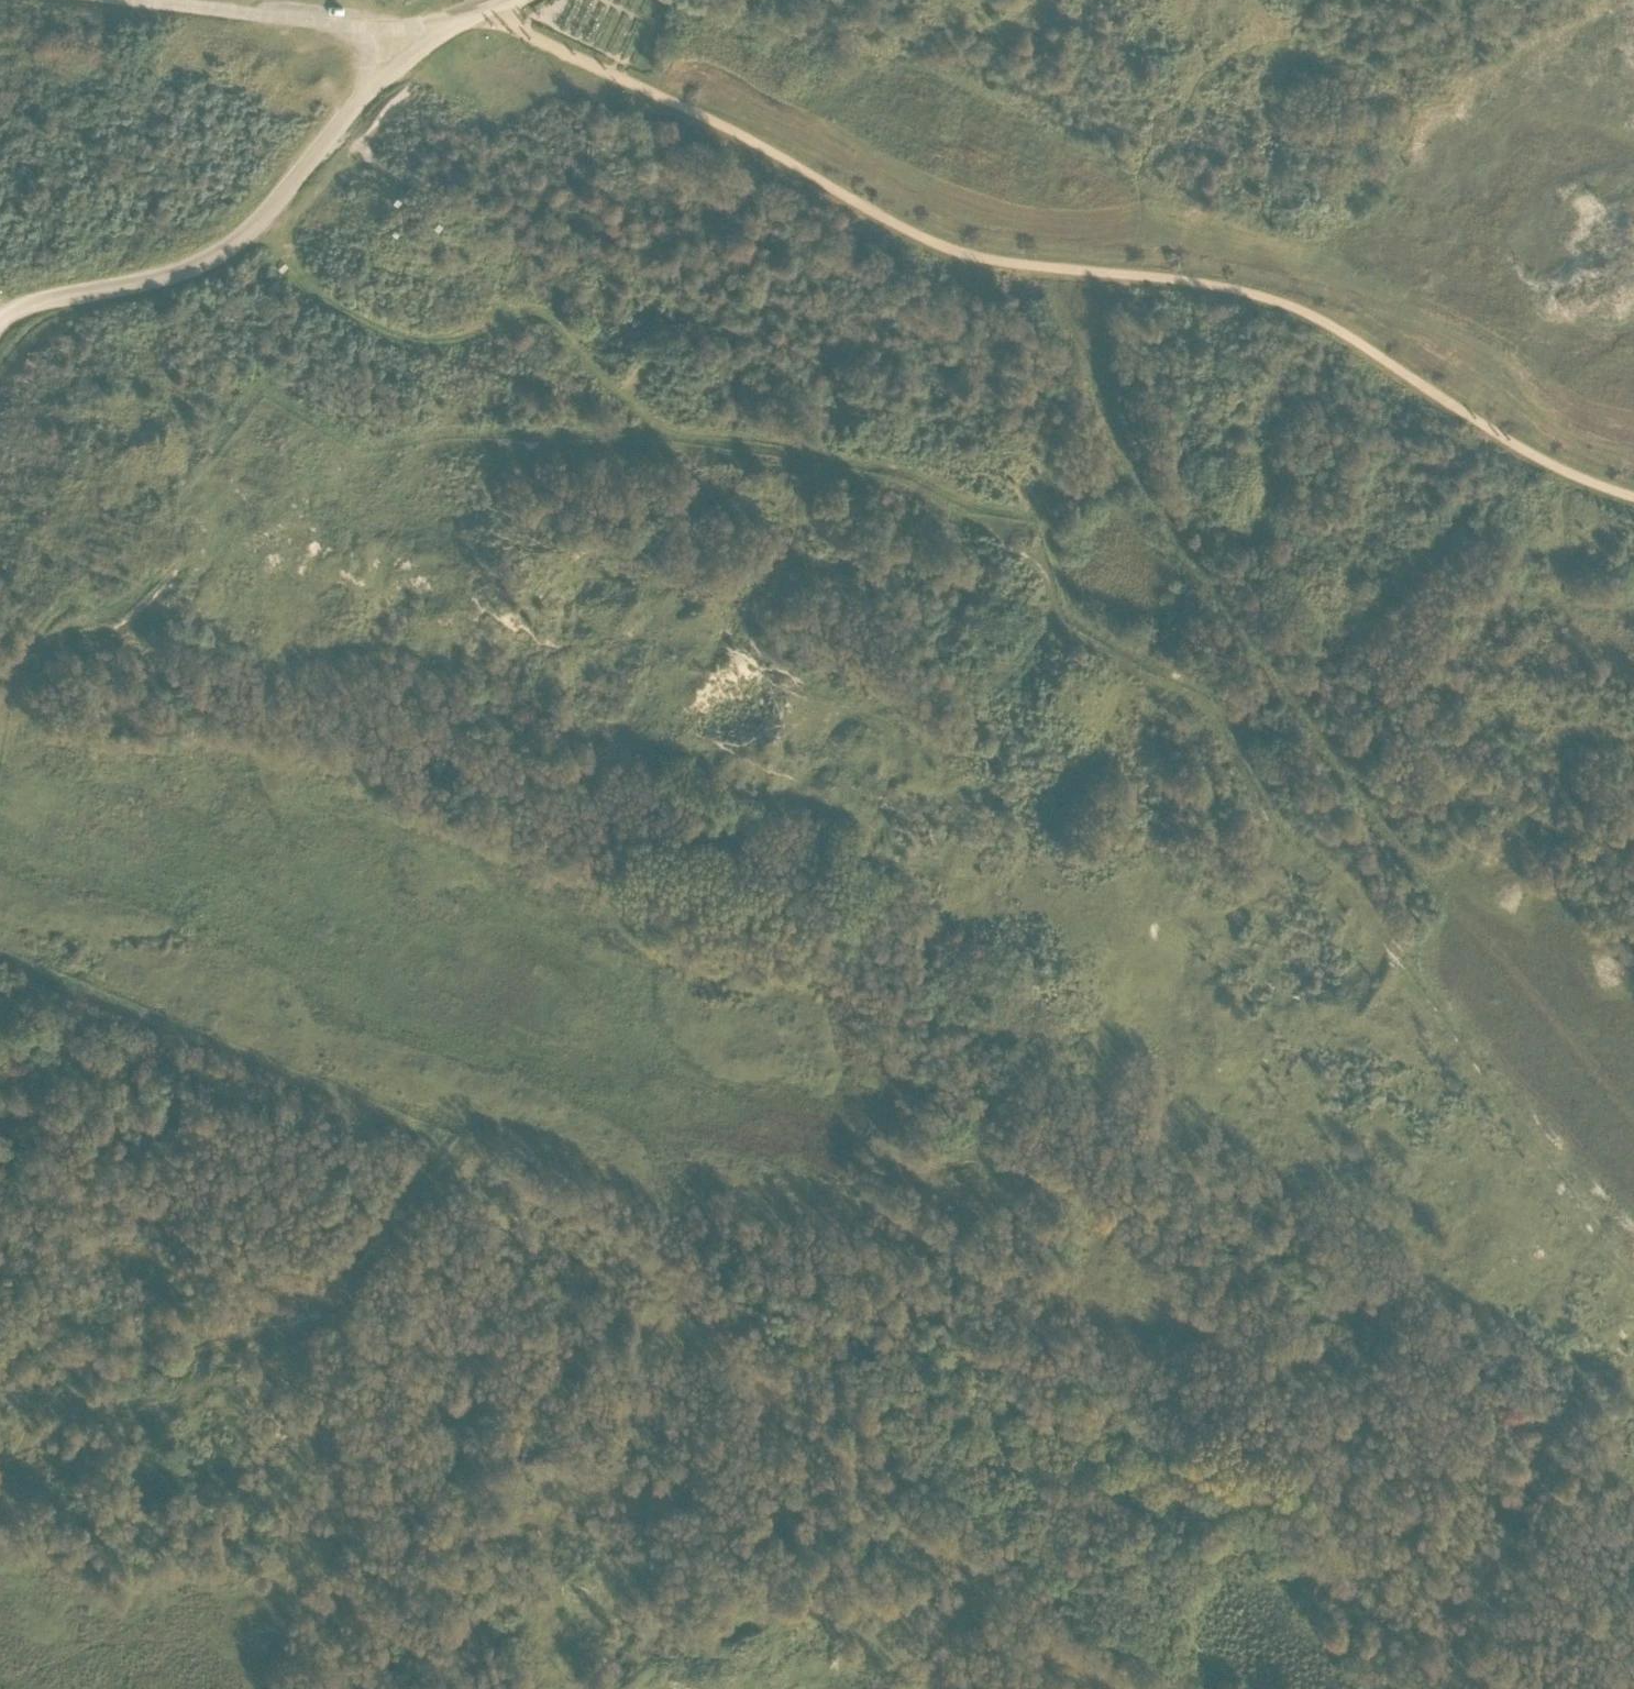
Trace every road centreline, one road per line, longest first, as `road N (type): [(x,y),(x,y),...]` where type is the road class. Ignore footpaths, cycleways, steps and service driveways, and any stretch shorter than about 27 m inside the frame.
road 1 (unclassified): [(0,322),(32,304),(190,265),(236,242),(264,221),(398,40)]
road 2 (unclassified): [(141,0),(352,25),(398,40)]

